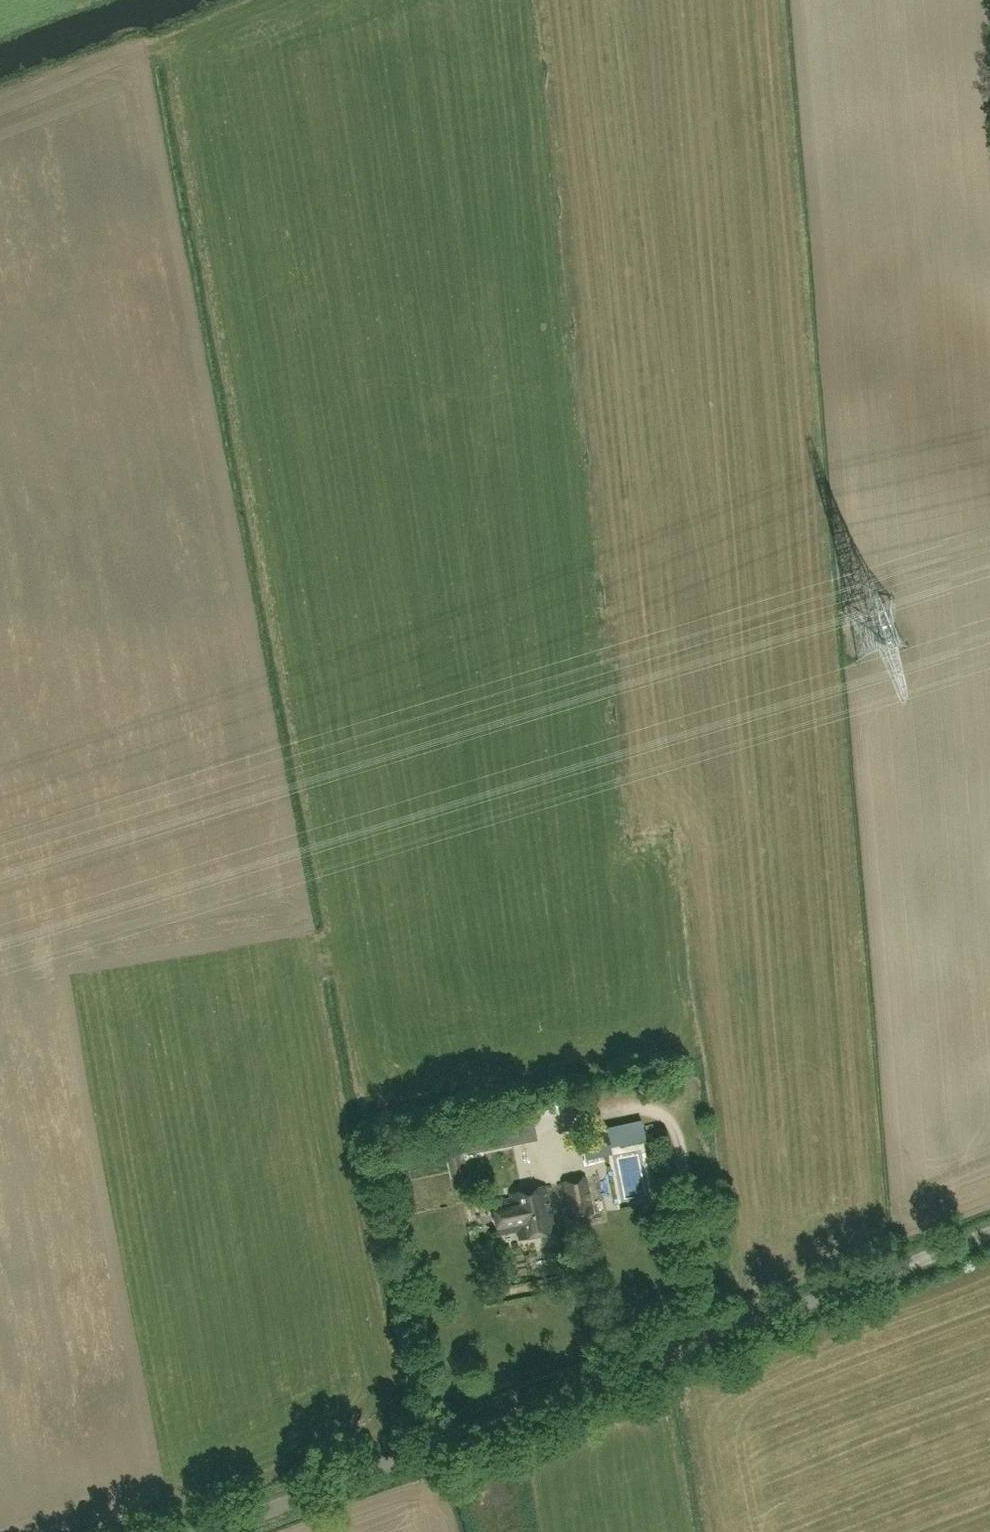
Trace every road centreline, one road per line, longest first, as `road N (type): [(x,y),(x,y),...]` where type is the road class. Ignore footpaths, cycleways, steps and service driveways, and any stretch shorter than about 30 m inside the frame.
road 1 (unclassified): [(214,1531),(989,1234)]

